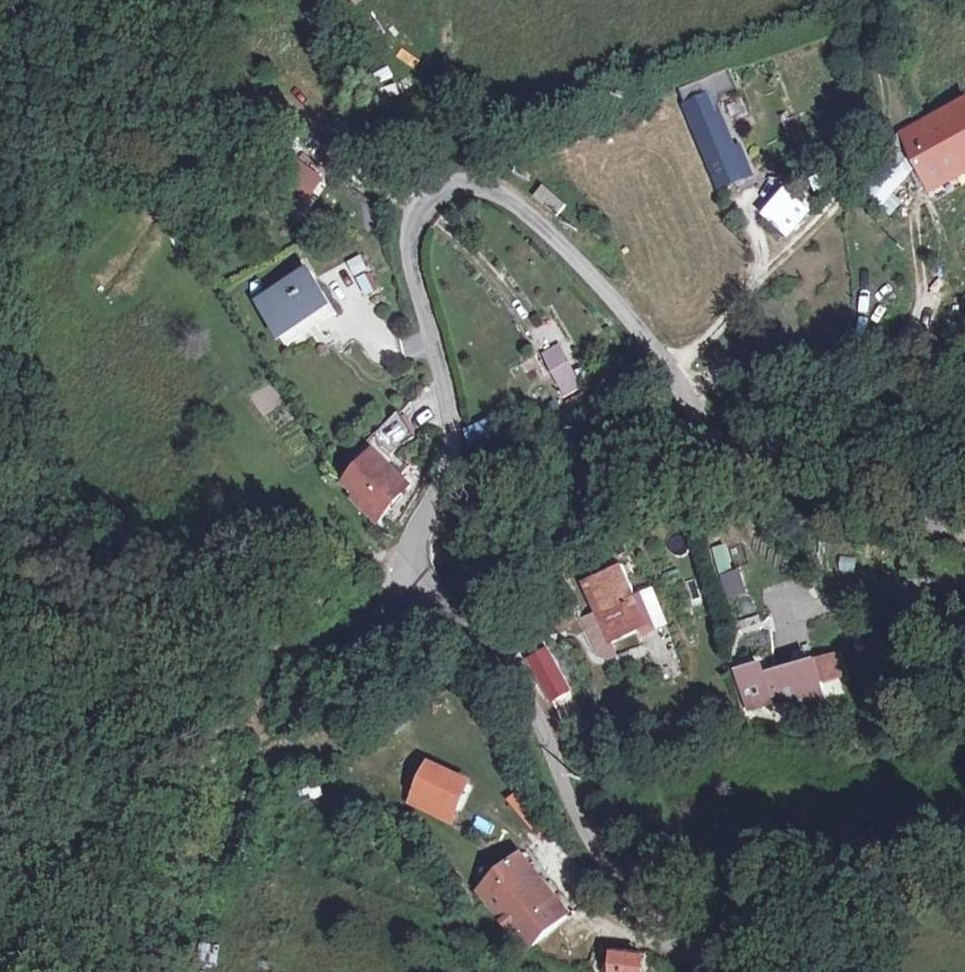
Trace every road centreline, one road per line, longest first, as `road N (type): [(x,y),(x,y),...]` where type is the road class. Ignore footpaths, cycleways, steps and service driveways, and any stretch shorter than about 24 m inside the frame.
road 1 (unclassified): [(964,539),(828,496),(753,447),(666,363),(541,222),(487,184),(438,187),(414,212),(407,247),(442,374),(454,451),(413,553),(414,579),(445,626),(515,684),(592,846),(697,971)]
road 2 (track): [(666,363),(717,328),(853,182),(883,120),(878,0)]
road 3 (track): [(90,0),(145,43),(299,107),(414,212)]
road 4 (track): [(539,844),(605,927),(677,947)]

